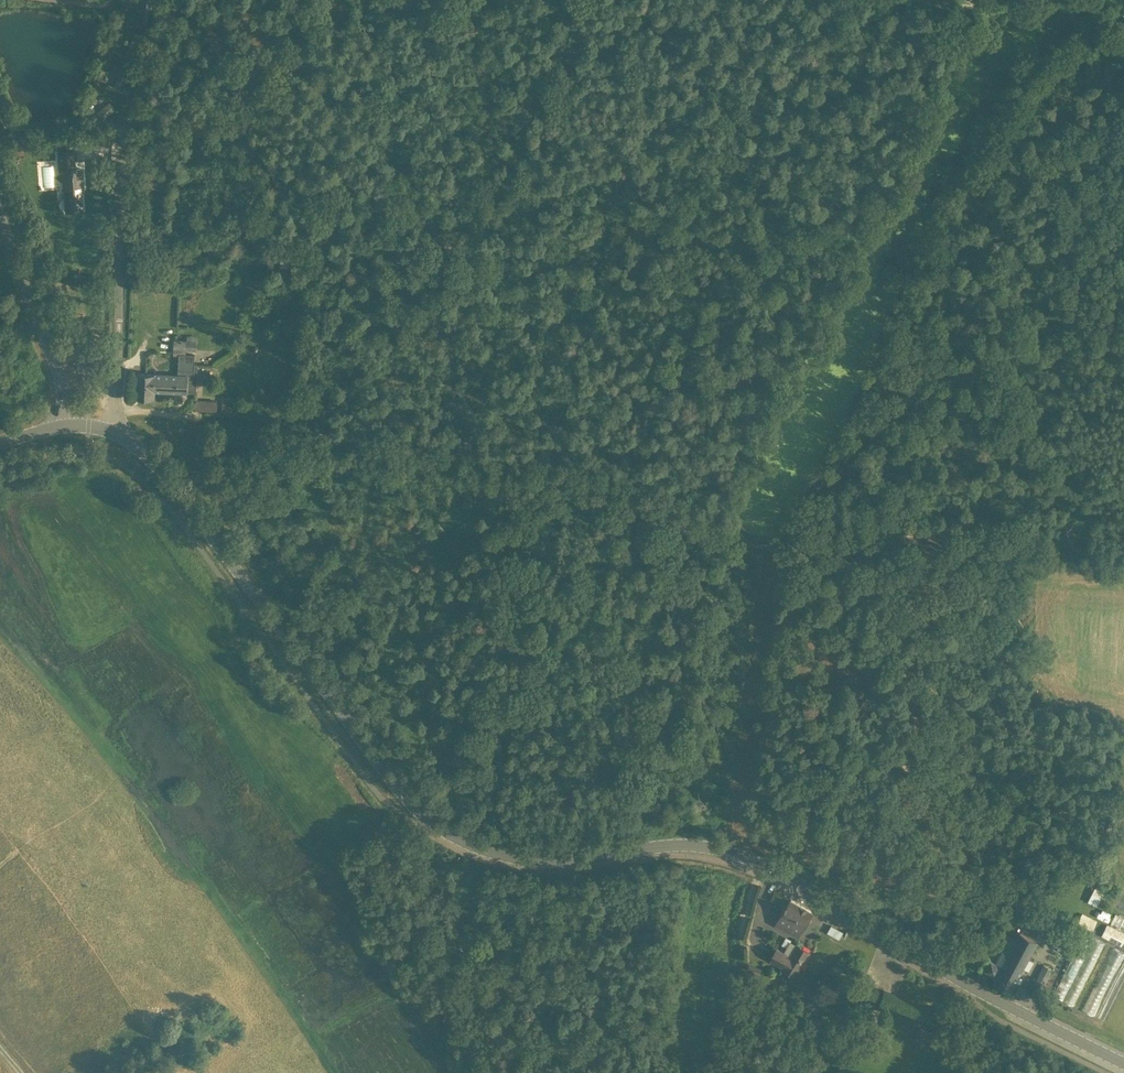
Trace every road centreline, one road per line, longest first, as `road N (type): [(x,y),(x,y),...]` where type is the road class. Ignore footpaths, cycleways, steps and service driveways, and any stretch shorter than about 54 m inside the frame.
road 1 (secondary): [(1123,1063),(983,993),(764,866),(712,847),(669,845),(561,862),(495,854),(452,835),(407,799),(203,522),(145,456),(110,431)]
road 2 (track): [(117,413),(234,421),(625,481),(691,533),(755,544)]
road 3 (track): [(1007,542),(967,700),(977,734),(982,882),(966,898),(945,903),(853,887)]
road 4 (unclassified): [(110,431),(127,123),(178,0)]
road 5 (track): [(508,1072),(454,928),(474,856)]
road 6 (tertiary): [(68,425),(62,384),(0,222)]
road 7 (track): [(838,548),(859,538),(940,533),(1007,542)]

